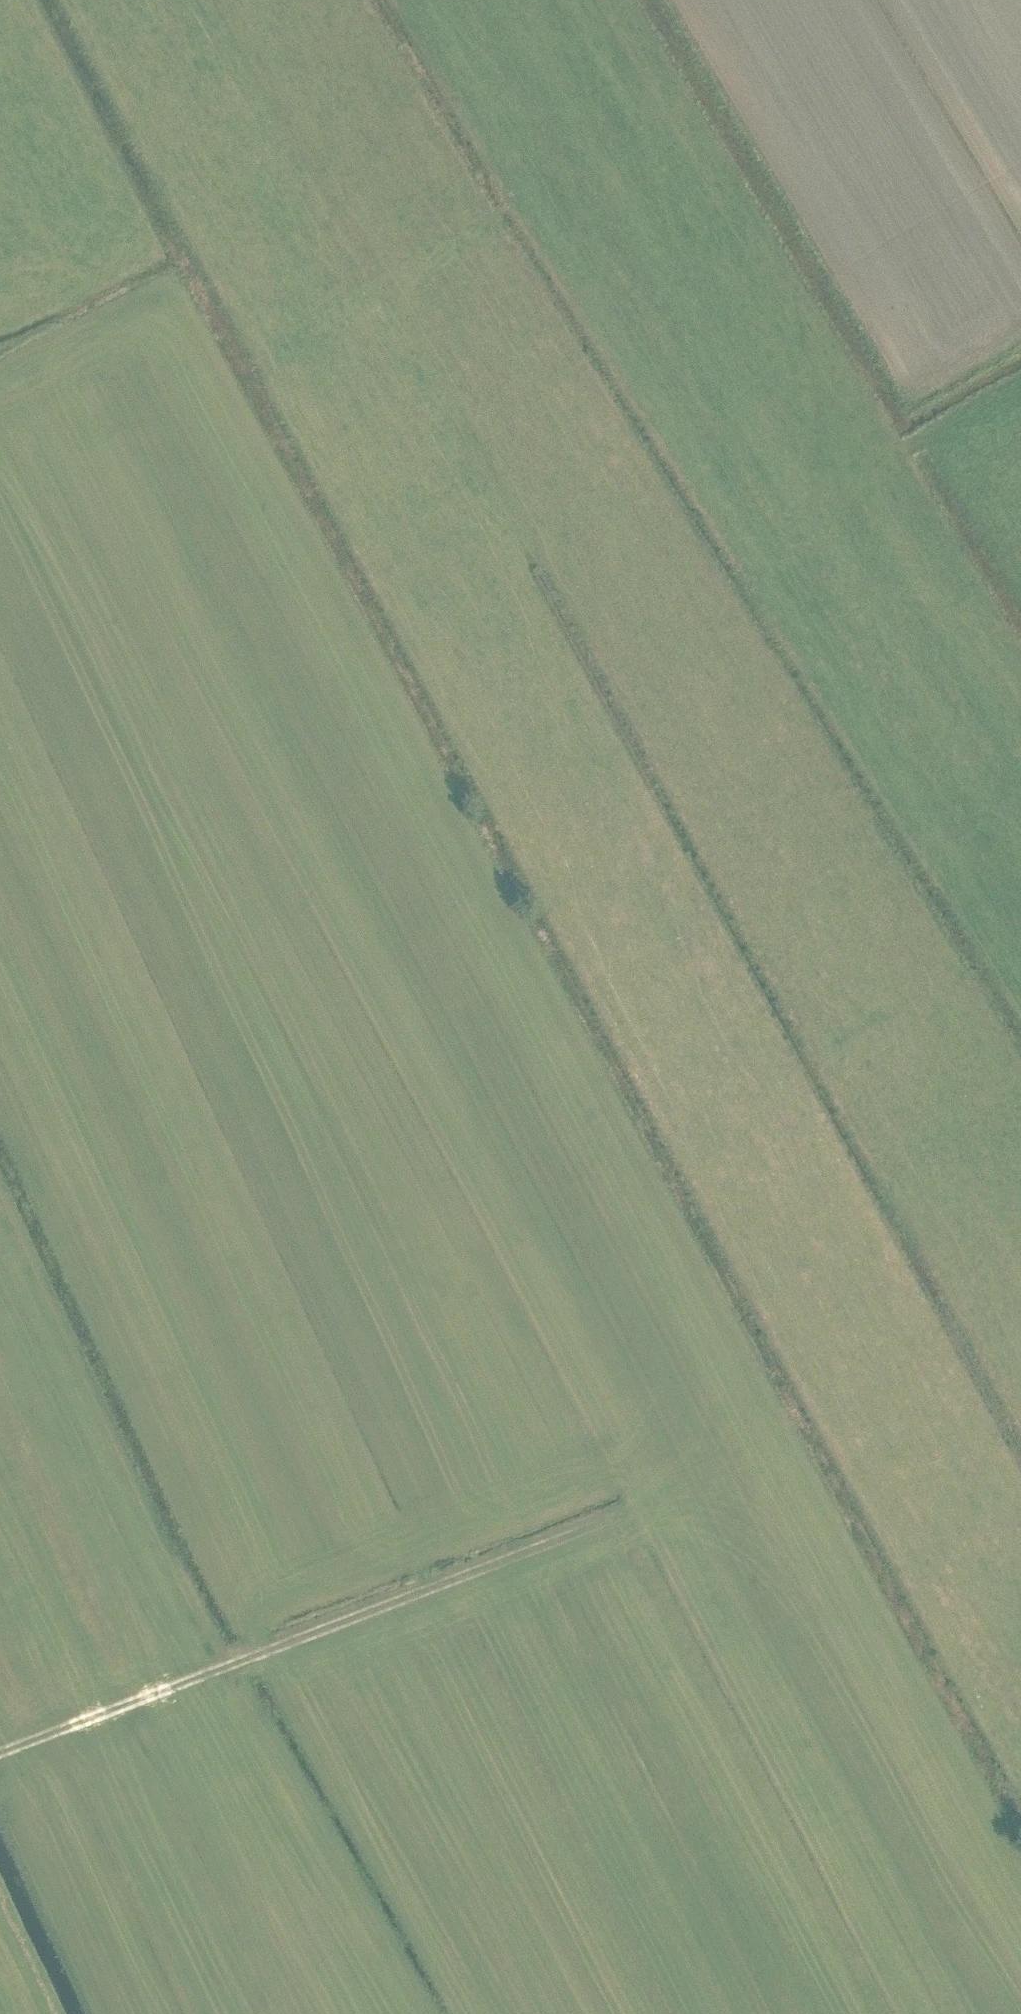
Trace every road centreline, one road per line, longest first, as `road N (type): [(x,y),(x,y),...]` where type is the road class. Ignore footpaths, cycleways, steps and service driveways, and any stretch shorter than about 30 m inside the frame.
road 1 (track): [(638,1510),(0,1753)]

